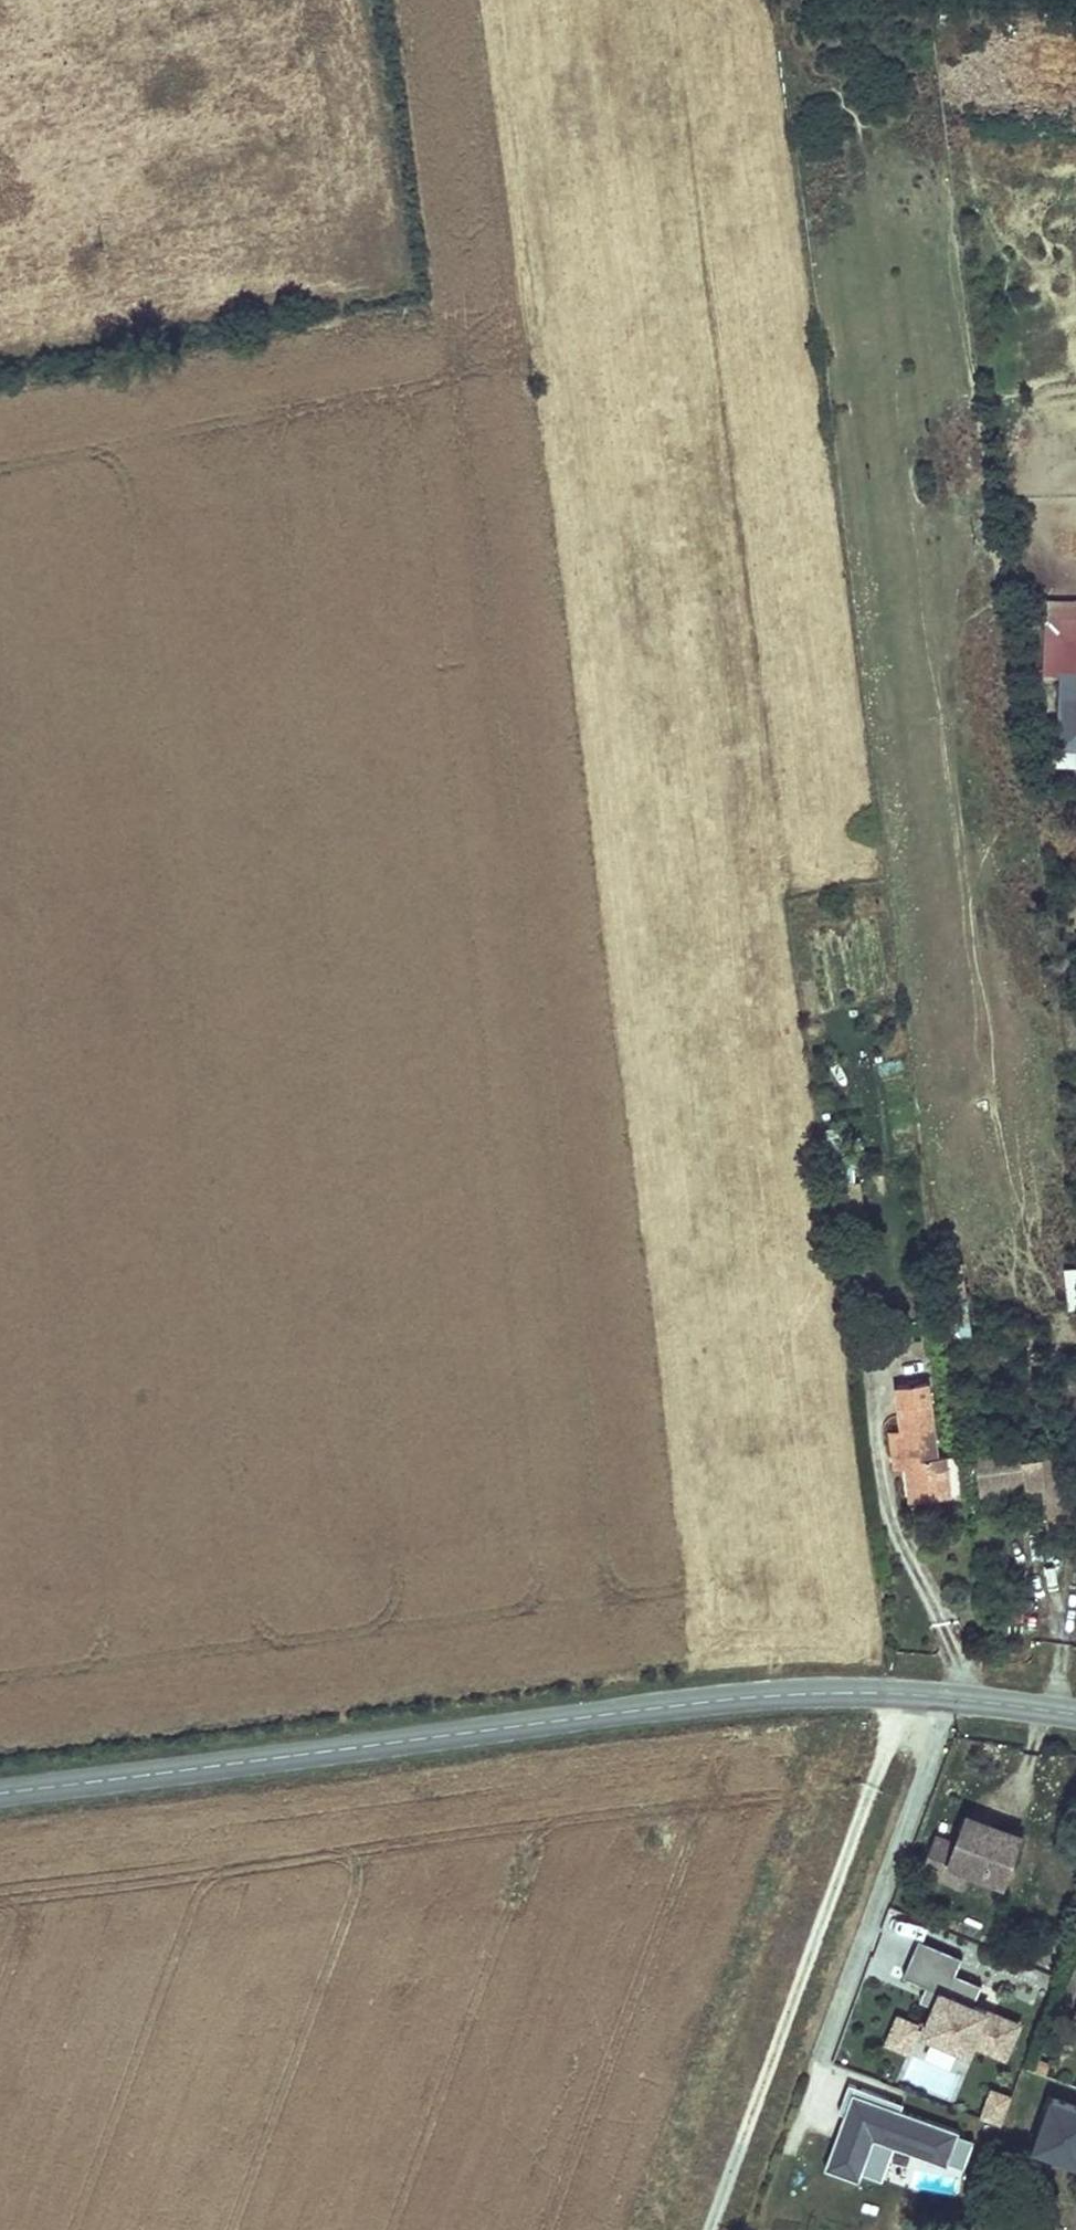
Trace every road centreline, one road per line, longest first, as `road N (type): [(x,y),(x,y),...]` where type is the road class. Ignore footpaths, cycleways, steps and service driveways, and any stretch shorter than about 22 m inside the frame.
road 1 (secondary): [(948,1700),(776,1694),(0,1795)]
road 2 (residential): [(948,1700),(789,2146)]
road 3 (secondary): [(1075,1715),(948,1700)]

